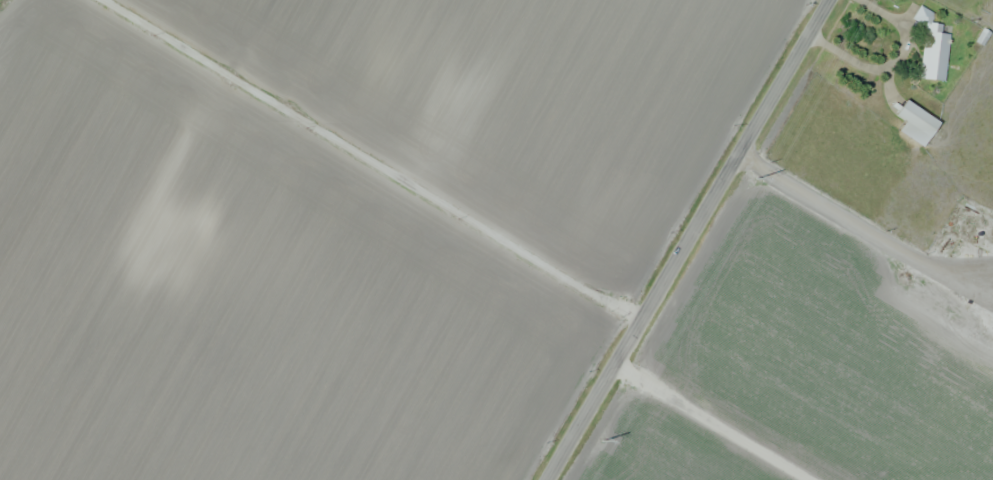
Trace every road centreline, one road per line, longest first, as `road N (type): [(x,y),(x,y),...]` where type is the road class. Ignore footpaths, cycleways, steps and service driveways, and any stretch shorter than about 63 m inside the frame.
road 1 (residential): [(547,479),(829,0)]

